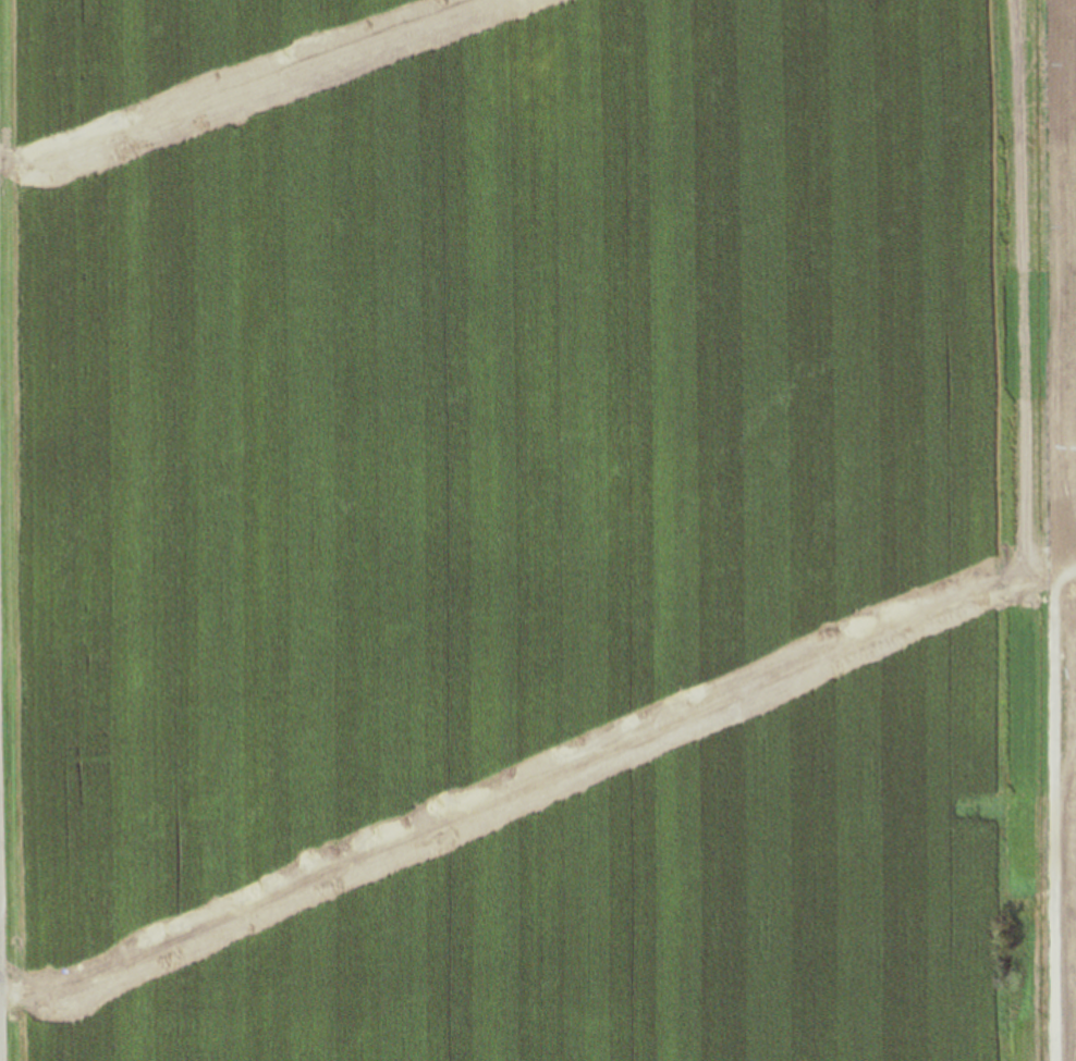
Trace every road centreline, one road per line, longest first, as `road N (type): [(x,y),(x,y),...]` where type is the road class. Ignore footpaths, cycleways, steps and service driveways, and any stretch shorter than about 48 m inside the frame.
road 1 (residential): [(0,636),(3,0)]

